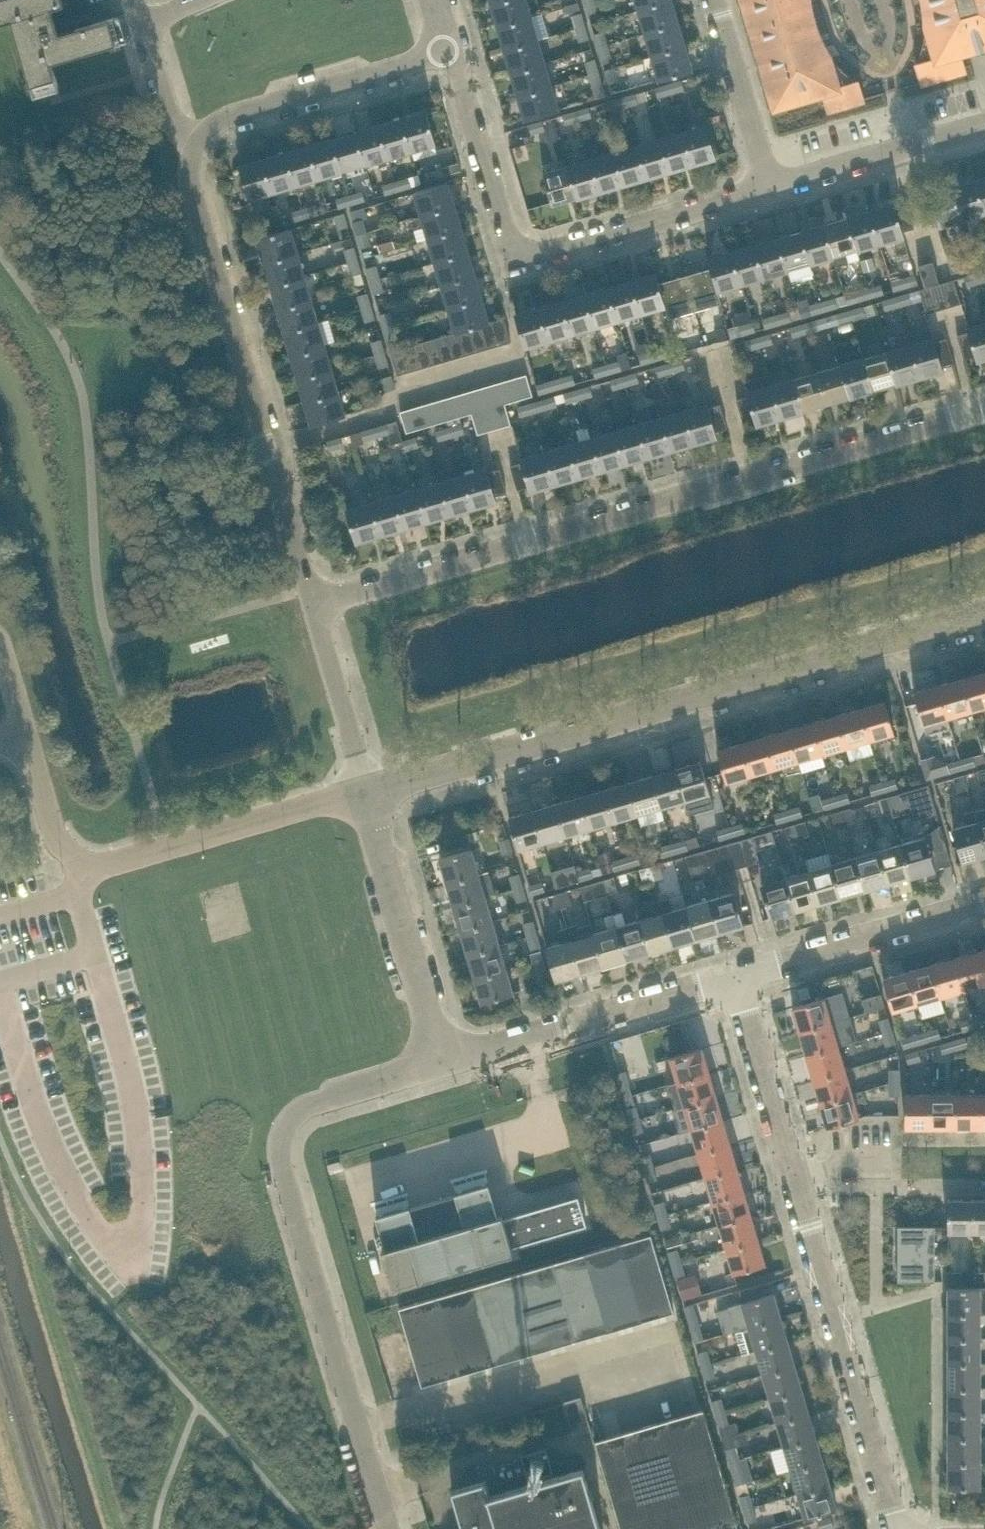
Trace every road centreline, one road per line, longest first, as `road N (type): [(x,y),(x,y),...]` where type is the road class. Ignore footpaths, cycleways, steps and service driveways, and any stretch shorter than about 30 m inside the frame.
road 1 (residential): [(316,606),(984,408)]
road 2 (residential): [(367,789),(984,613)]
road 3 (unclassified): [(394,1528),(289,1174),(289,1128),(316,1104),(442,1066)]
road 4 (residential): [(316,606),(194,194),(195,145)]
road 5 (residential): [(367,789),(94,861),(69,853),(58,837),(30,750)]
road 6 (residential): [(900,1528),(792,1168)]
road 7 (residential): [(737,976),(442,1066)]
road 8 (residential): [(442,1066),(367,789)]
road 9 (residential): [(195,145),(230,116),(452,50)]
road 10 (residential): [(520,246),(543,247),(771,186)]
road 11 (residential): [(984,901),(737,976)]
road 12 (residential): [(771,186),(984,126)]
road 13 (residential): [(520,246),(452,50)]
road 14 (residential): [(792,1168),(737,976)]
road 15 (residential): [(771,186),(720,0)]
road 16 (residential): [(367,789),(316,606)]
road 17 (residential): [(195,145),(143,27)]

